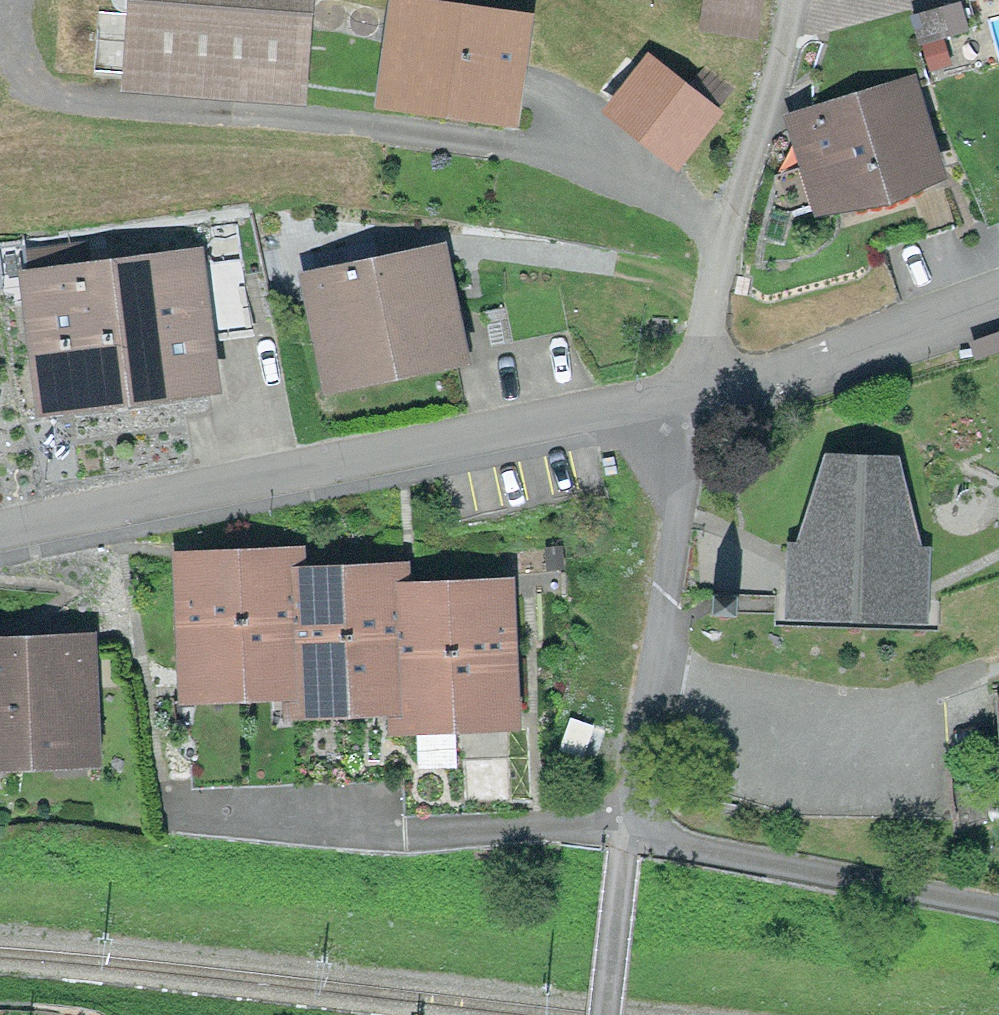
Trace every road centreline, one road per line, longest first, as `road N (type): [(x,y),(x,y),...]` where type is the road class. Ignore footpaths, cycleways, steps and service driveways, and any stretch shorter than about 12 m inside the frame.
road 1 (residential): [(682,395),(0,539)]
road 2 (residential): [(623,840),(168,817)]
road 3 (residential): [(623,840),(659,653),(682,395)]
road 4 (track): [(682,395),(788,0)]
road 5 (residential): [(623,840),(998,906)]
road 6 (residential): [(998,289),(906,329),(682,395)]

